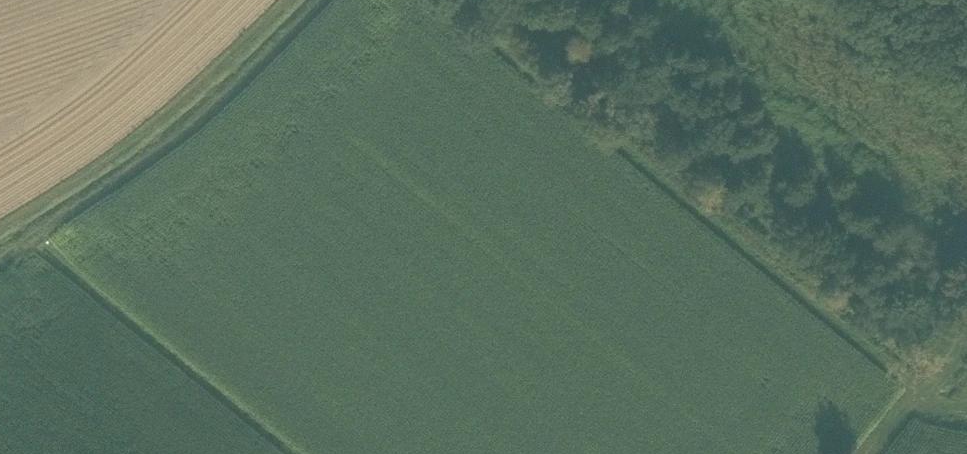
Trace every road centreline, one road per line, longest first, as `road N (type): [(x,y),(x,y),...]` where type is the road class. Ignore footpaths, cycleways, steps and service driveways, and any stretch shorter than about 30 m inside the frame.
road 1 (track): [(876,453),(914,409),(966,371)]

